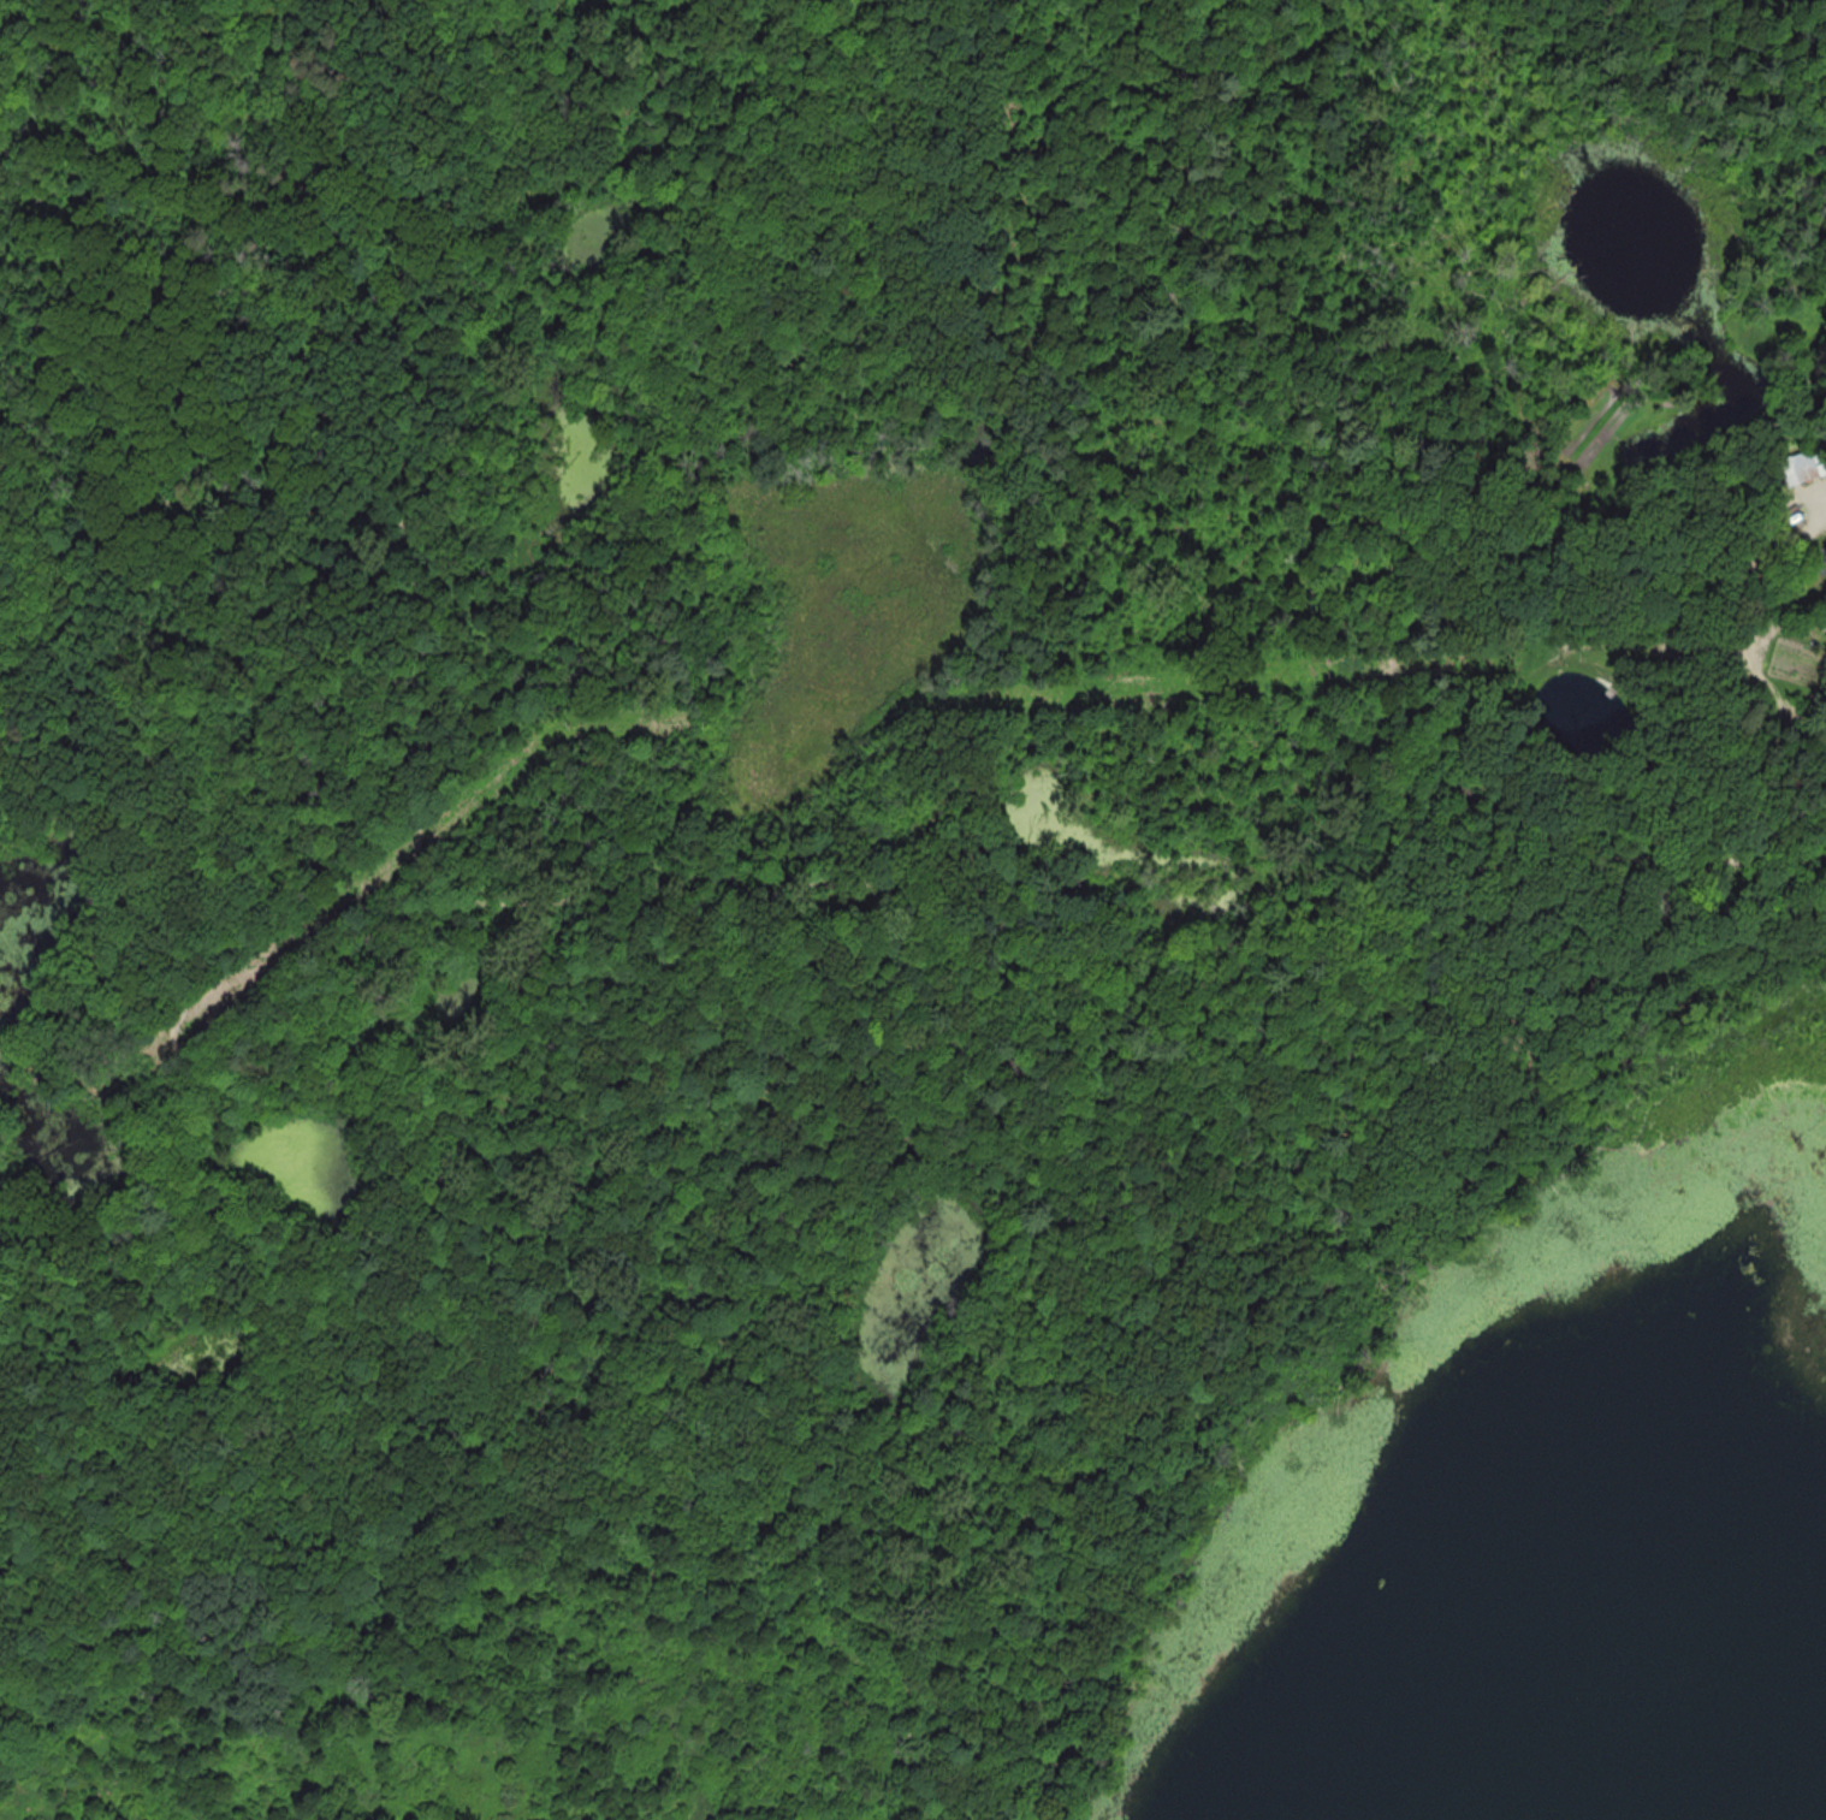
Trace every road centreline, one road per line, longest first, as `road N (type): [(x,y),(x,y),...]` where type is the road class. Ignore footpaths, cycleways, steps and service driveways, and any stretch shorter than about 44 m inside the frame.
road 1 (track): [(467,899),(1748,861),(1825,849)]
road 2 (residential): [(467,899),(437,883),(422,848),(421,640),(390,0)]

